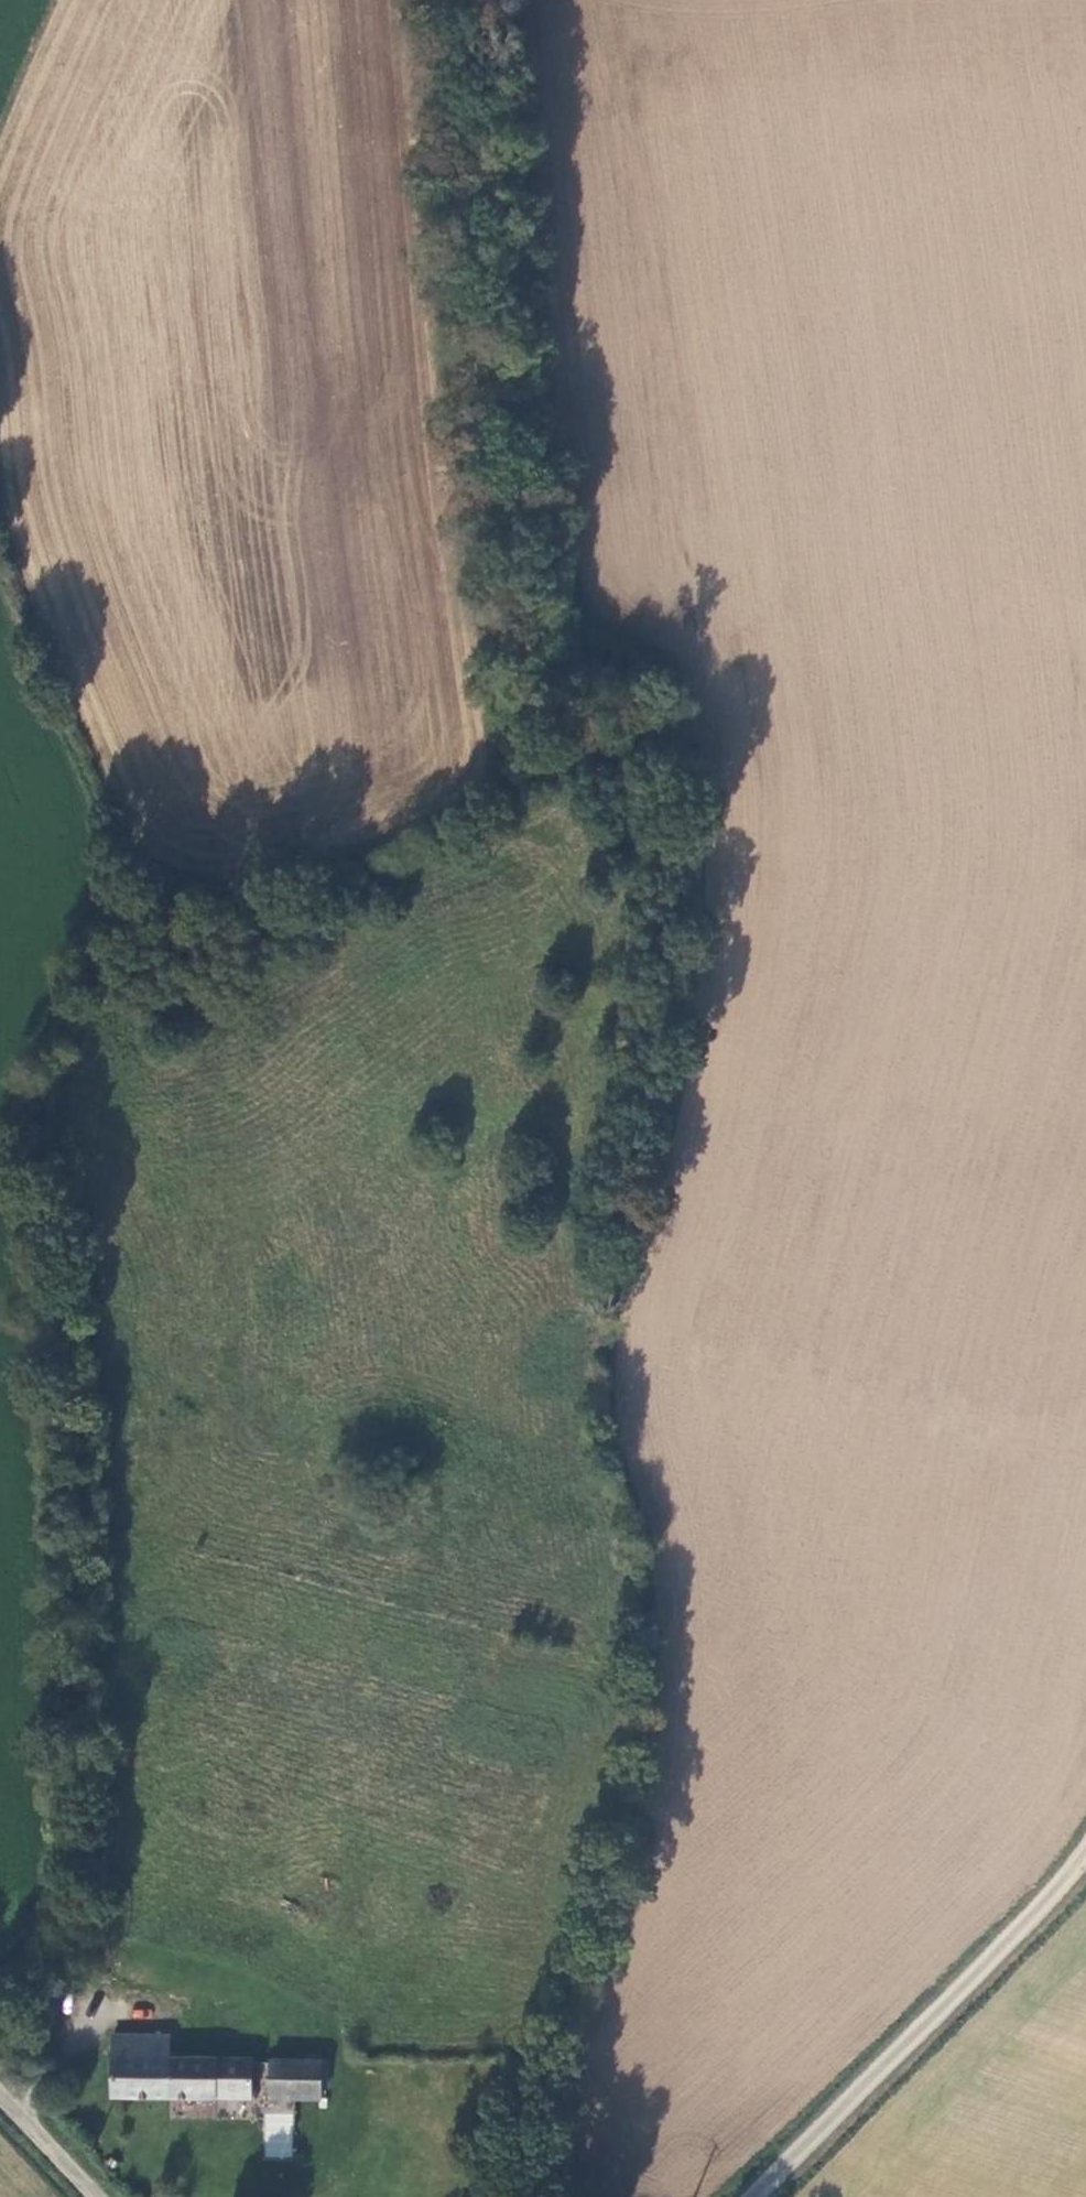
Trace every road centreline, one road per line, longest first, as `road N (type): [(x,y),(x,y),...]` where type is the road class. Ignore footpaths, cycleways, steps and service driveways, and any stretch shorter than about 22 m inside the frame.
road 1 (unclassified): [(1085,1851),(752,2196)]
road 2 (unclassified): [(0,2092),(100,2196)]

